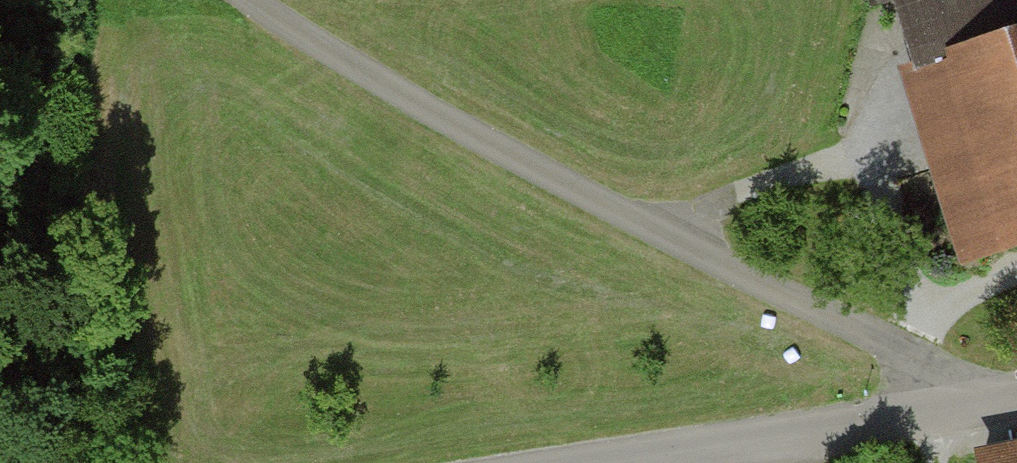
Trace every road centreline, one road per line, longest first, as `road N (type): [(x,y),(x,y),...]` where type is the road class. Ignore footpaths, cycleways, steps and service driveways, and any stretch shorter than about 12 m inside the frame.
road 1 (track): [(997,407),(524,166),(245,0)]
road 2 (unclassified): [(630,462),(1016,403)]

